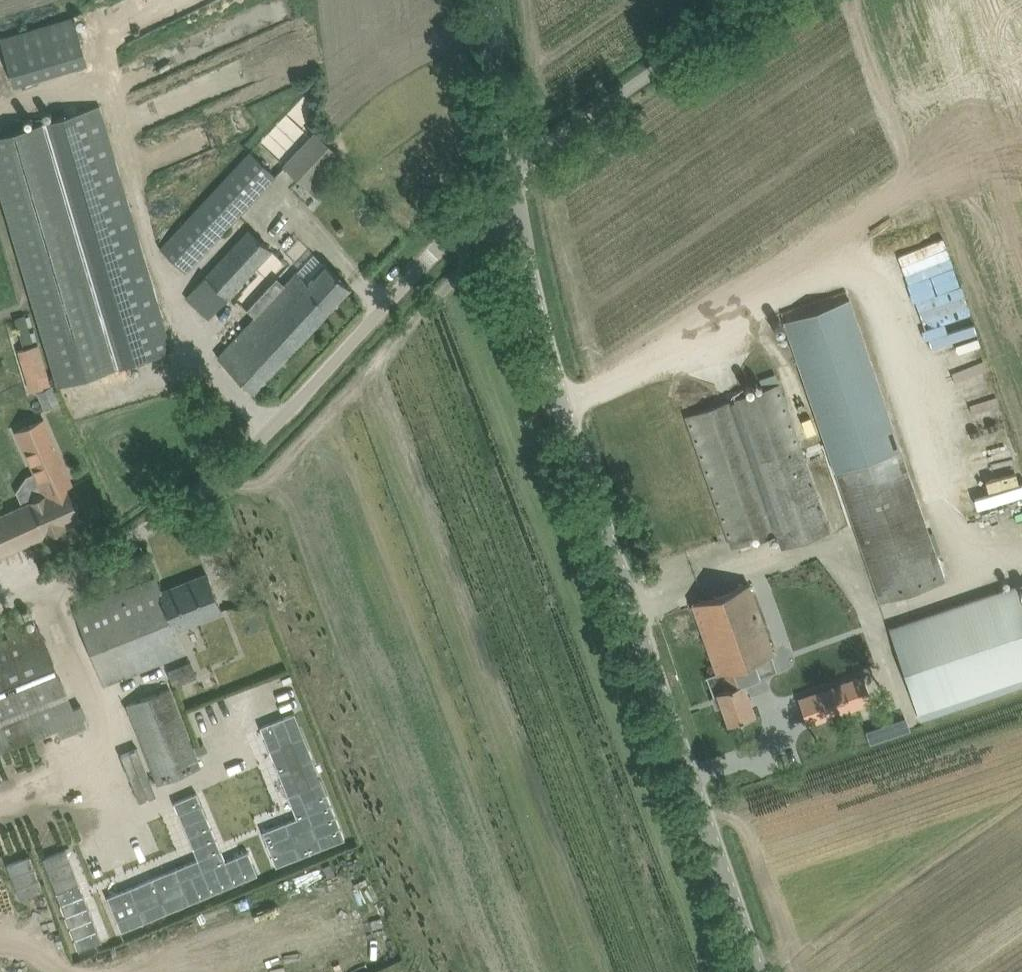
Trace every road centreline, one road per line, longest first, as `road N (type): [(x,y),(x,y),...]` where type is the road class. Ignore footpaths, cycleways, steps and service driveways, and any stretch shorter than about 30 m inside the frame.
road 1 (unclassified): [(746,971),(531,322),(495,171)]
road 2 (unclassified): [(0,588),(186,481),(495,171)]
road 3 (unclassified): [(495,171),(559,113),(725,0)]
road 4 (unclassified): [(495,171),(469,0)]

